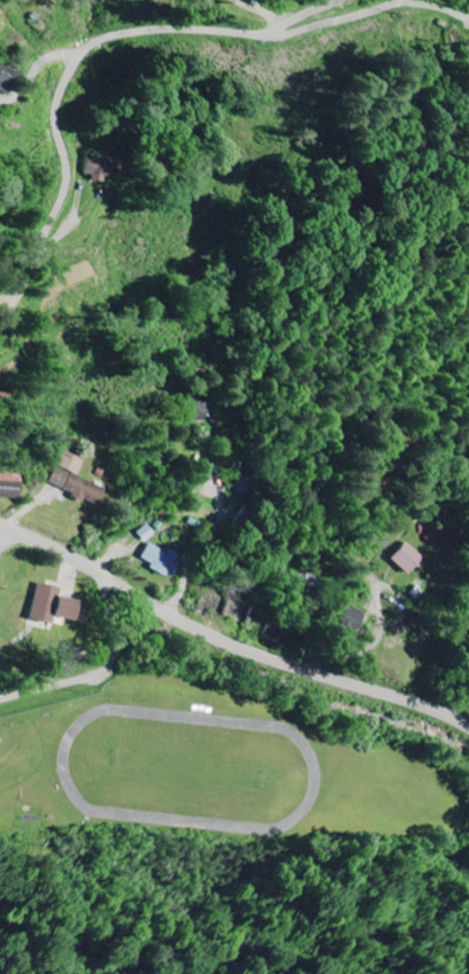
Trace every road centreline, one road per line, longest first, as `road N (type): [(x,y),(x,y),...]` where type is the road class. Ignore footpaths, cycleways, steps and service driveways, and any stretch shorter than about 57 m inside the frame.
road 1 (residential): [(0,322),(25,290),(68,190),(60,116),(86,50),(139,31),(264,33),(346,0)]
road 2 (secondary): [(468,727),(238,648),(103,576)]
road 3 (residential): [(103,576),(120,643),(110,665),(0,700)]
road 4 (residential): [(200,457),(224,517),(191,550),(179,597),(166,613)]
road 5 (residential): [(292,676),(378,641),(375,585)]
road 6 (residential): [(406,0),(298,37),(282,29)]

